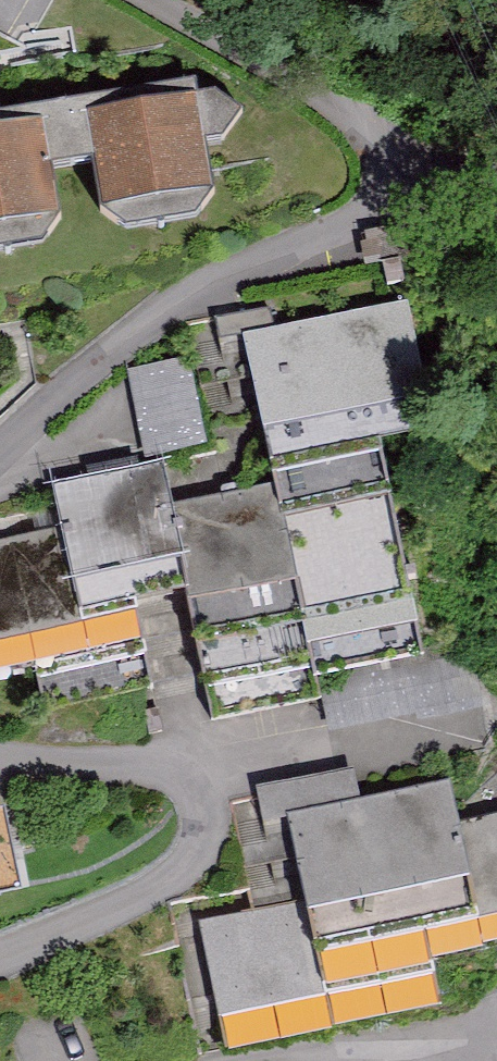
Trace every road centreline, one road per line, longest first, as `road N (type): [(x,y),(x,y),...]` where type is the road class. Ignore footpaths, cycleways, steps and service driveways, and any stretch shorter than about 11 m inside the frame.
road 1 (residential): [(0,964),(176,882),(215,852),(218,816),(187,768),(0,749)]
road 2 (residential): [(0,448),(170,307),(383,202),(393,157)]
road 3 (residential): [(393,157),(331,103),(159,0)]

